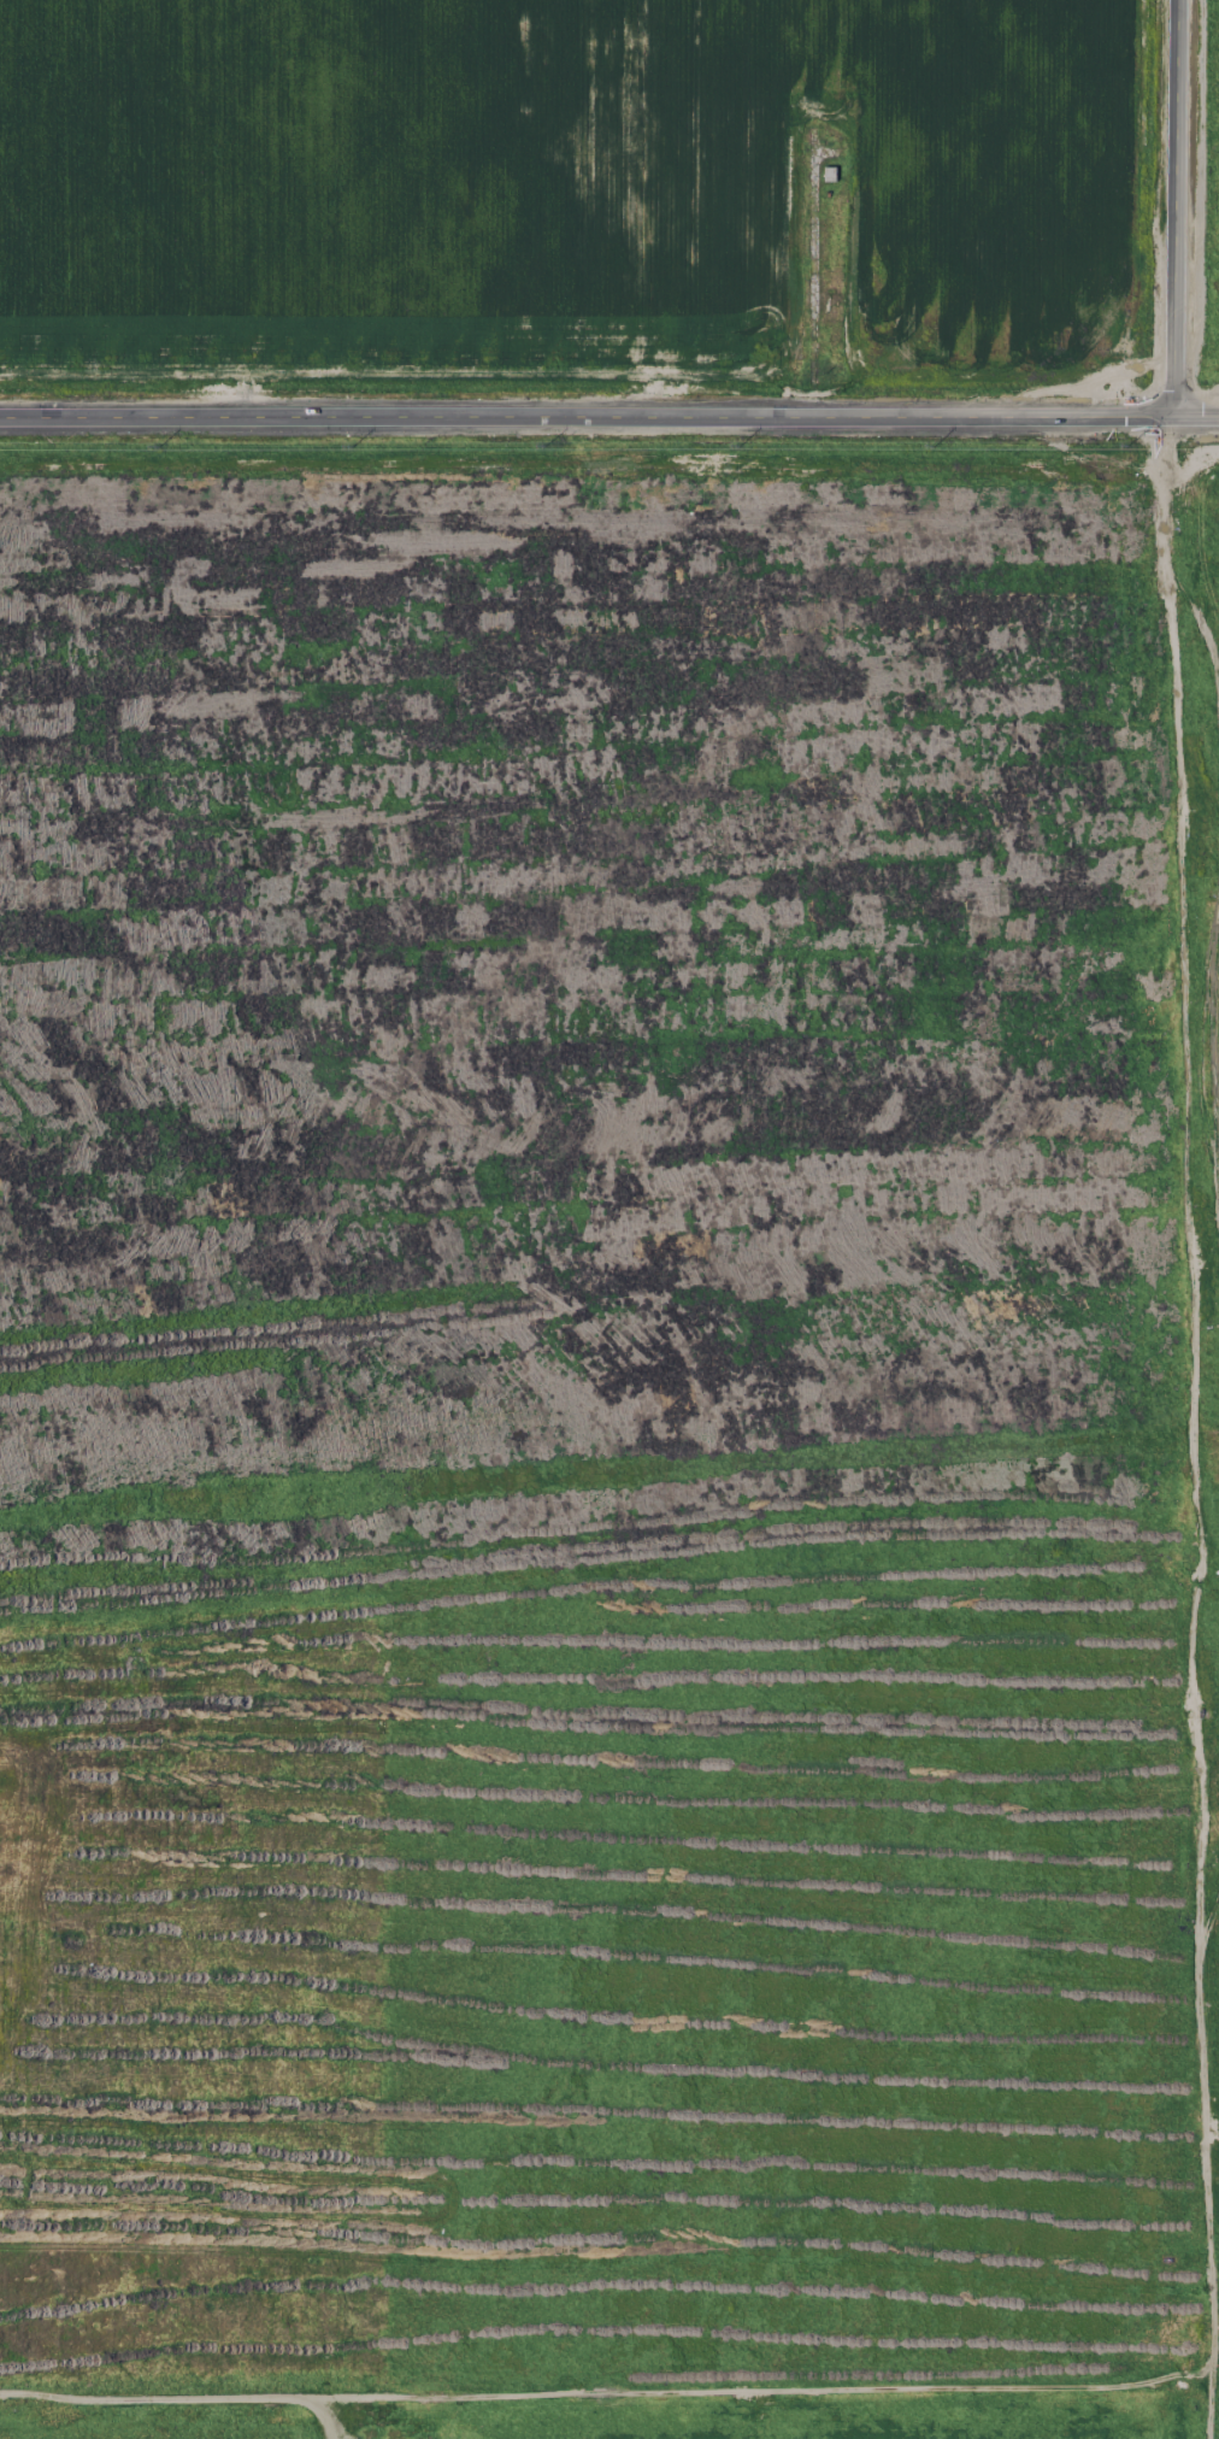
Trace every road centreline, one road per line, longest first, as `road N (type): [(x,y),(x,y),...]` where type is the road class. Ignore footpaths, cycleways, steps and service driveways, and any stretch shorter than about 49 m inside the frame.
road 1 (residential): [(1210,2438),(1190,1653),(1201,1555),(1191,1442),(1178,774),(1161,568),(1162,417)]
road 2 (secondary): [(1218,417),(0,417)]
road 3 (track): [(0,2405),(1158,2386),(1176,2375),(1211,2376)]
road 4 (tertiary): [(1173,417),(1178,0)]

